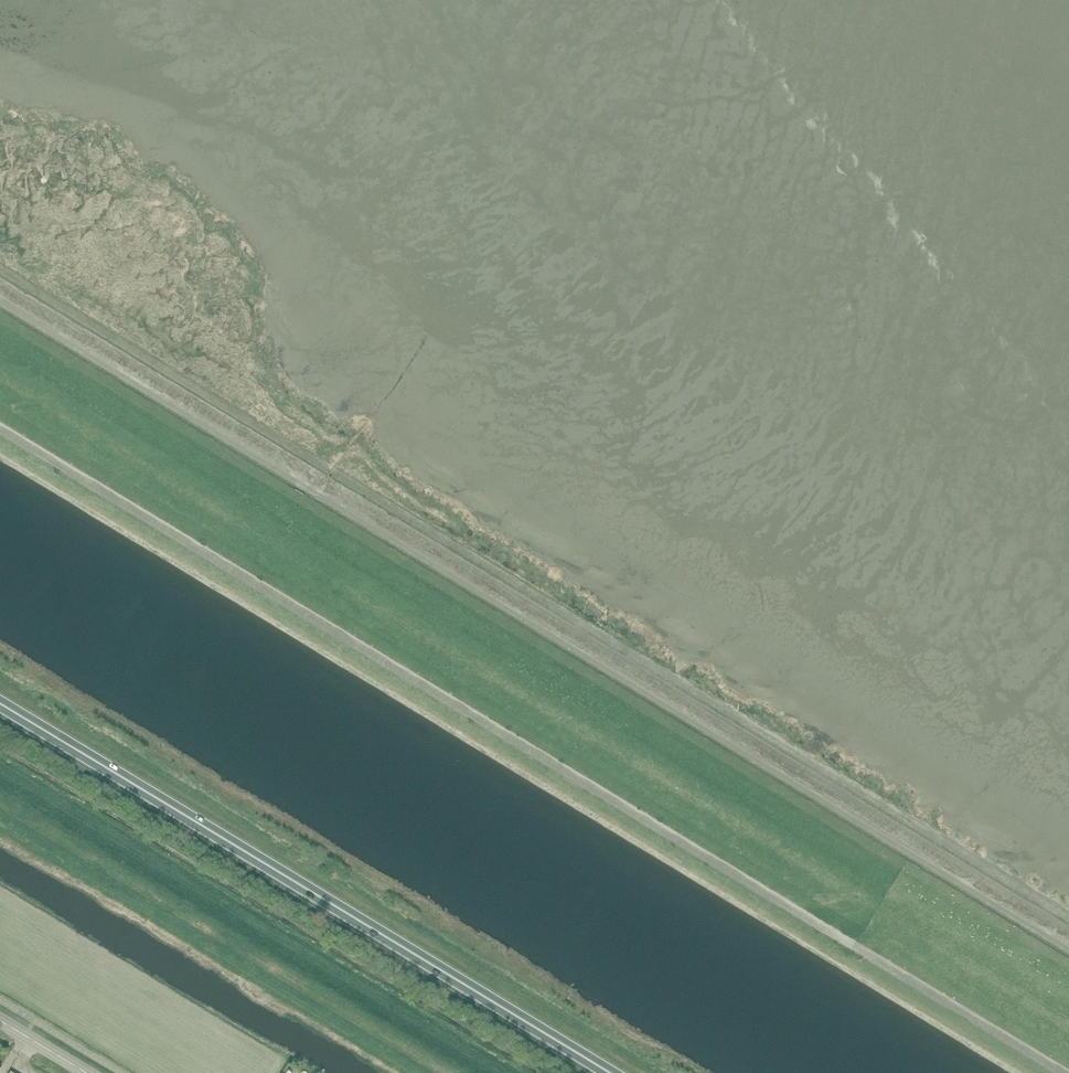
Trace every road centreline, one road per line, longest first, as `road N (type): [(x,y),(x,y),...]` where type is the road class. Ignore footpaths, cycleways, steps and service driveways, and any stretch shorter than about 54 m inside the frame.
road 1 (primary): [(610,1072),(0,704)]

